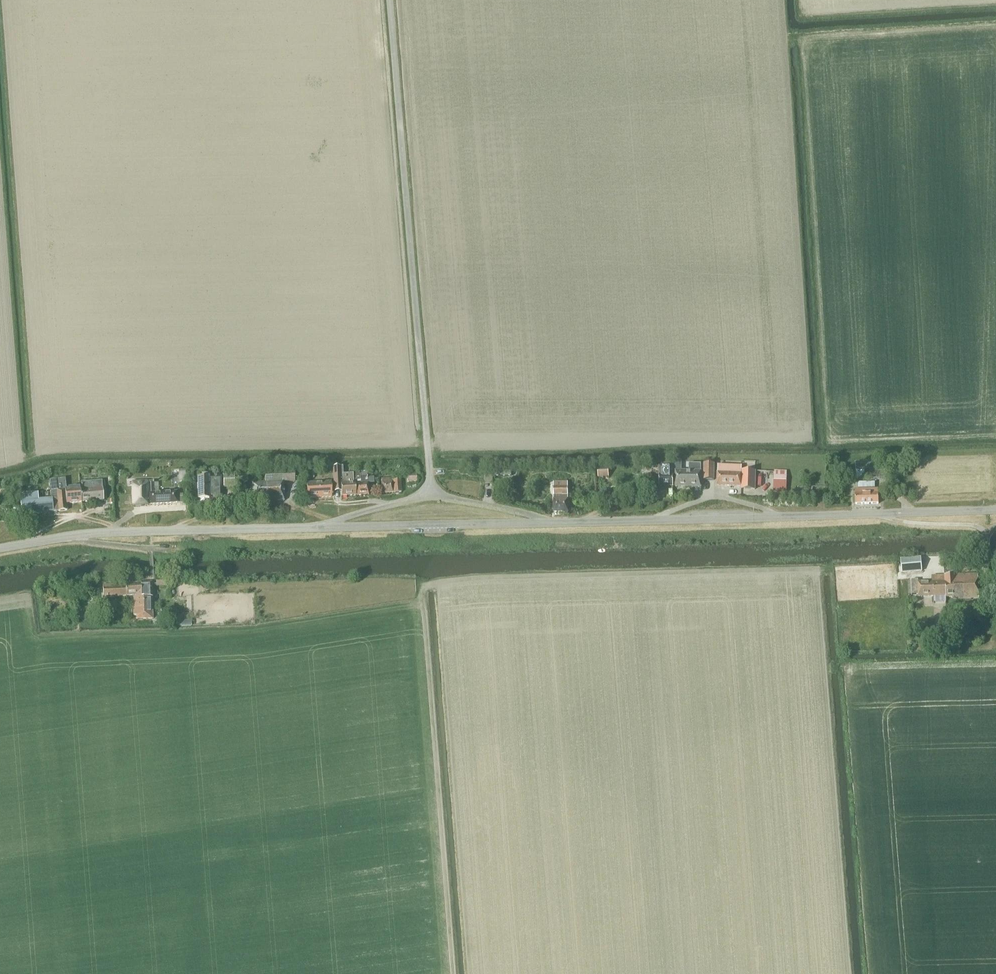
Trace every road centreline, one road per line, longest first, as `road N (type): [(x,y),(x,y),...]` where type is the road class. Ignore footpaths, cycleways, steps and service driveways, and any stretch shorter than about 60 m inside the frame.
road 1 (tertiary): [(0,548),(114,532),(995,511)]

